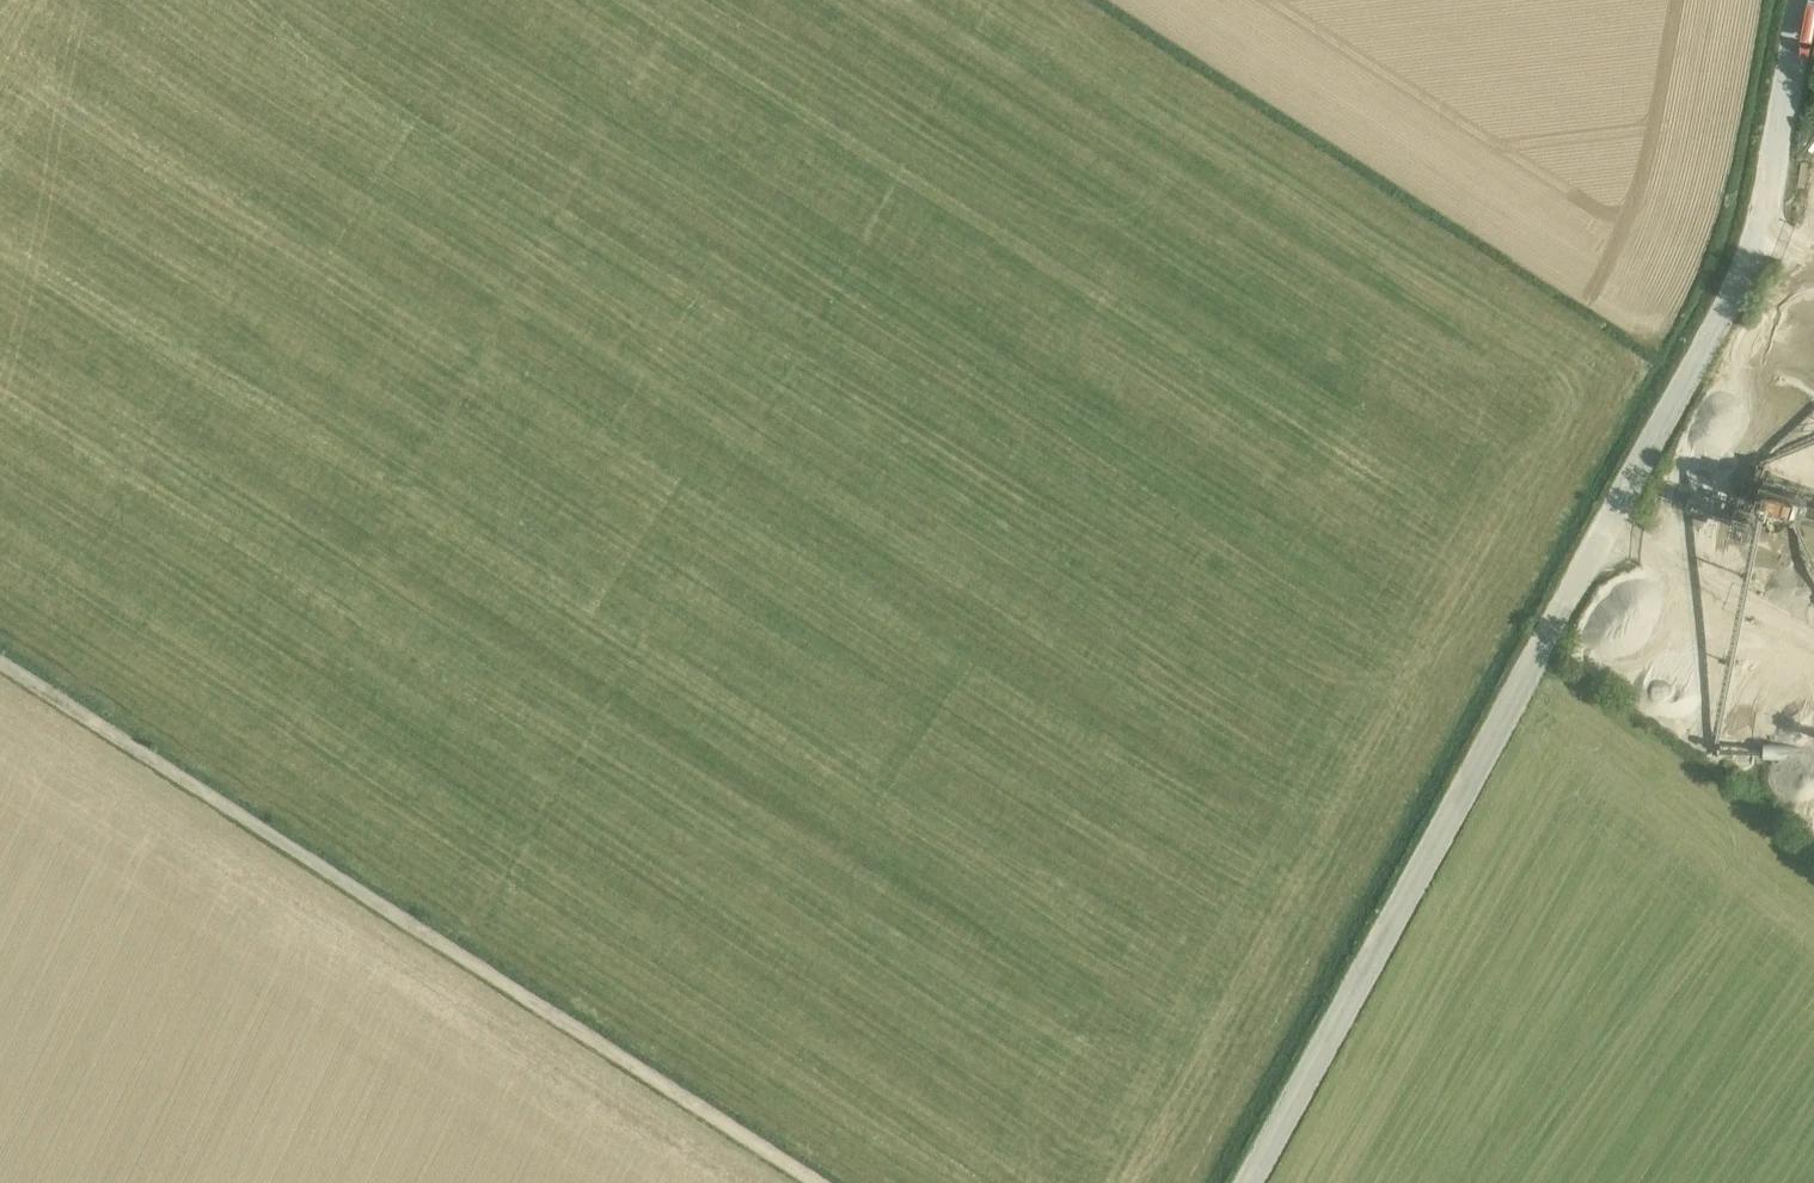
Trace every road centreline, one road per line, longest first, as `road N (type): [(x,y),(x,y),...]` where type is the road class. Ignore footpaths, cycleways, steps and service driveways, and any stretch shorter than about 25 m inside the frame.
road 1 (unclassified): [(1248,1182),(1751,261),(1800,0)]
road 2 (track): [(0,661),(819,1182)]

